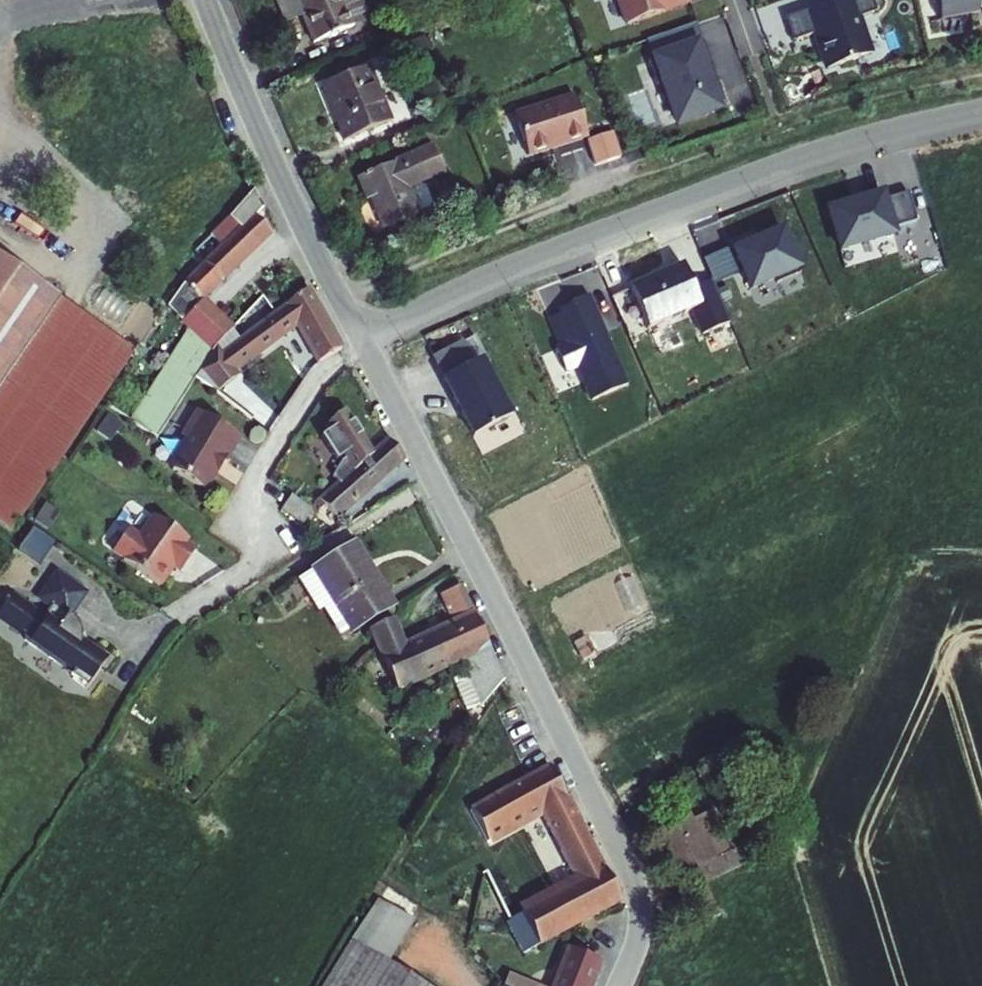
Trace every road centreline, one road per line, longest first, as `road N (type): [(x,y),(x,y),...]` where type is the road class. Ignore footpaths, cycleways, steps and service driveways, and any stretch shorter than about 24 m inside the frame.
road 1 (residential): [(359,342),(629,881),(636,928),(616,985)]
road 2 (track): [(336,296),(459,243),(898,88),(981,75)]
road 3 (residential): [(359,342),(554,251),(775,166),(981,110)]
road 4 (residential): [(206,0),(359,342)]

